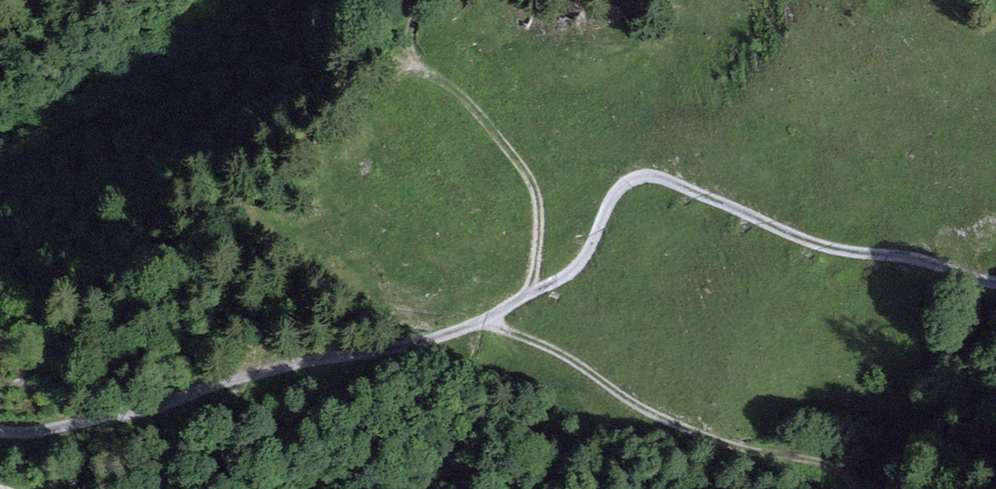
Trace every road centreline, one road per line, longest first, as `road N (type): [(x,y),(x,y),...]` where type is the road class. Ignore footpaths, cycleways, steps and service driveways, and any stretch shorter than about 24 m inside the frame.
road 1 (track): [(486,320),(580,264),(614,193),(646,175),(839,251),(910,256),(995,284)]
road 2 (track): [(0,431),(138,409),(294,362),(400,347),(486,320)]
road 3 (track): [(486,320),(574,357),(686,428),(753,451),(833,464),(859,488)]
road 4 (track): [(530,291),(538,216),(531,181),(458,92),(415,58),(410,24),(420,0)]

